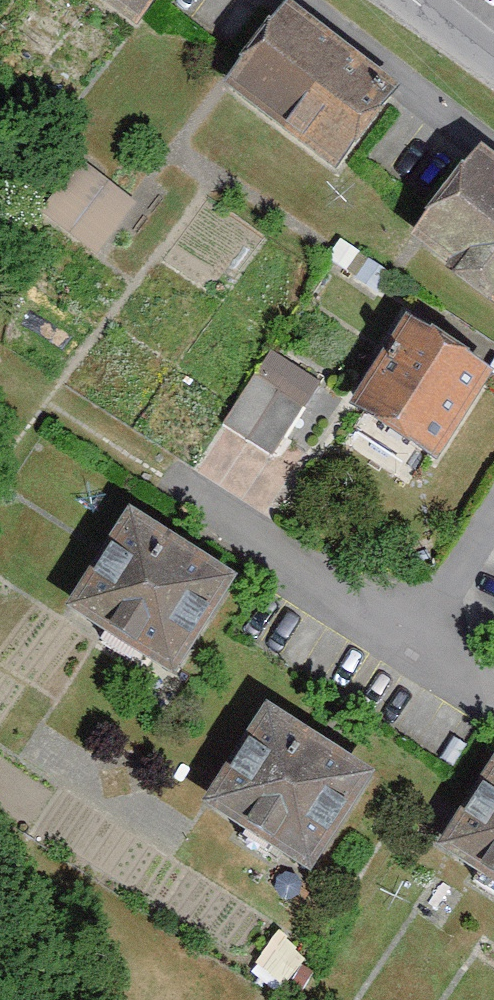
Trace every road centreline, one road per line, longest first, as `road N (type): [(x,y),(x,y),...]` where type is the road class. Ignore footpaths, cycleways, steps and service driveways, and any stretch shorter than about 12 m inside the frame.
road 1 (residential): [(164,479),(417,650)]
road 2 (residential): [(493,516),(417,650)]

